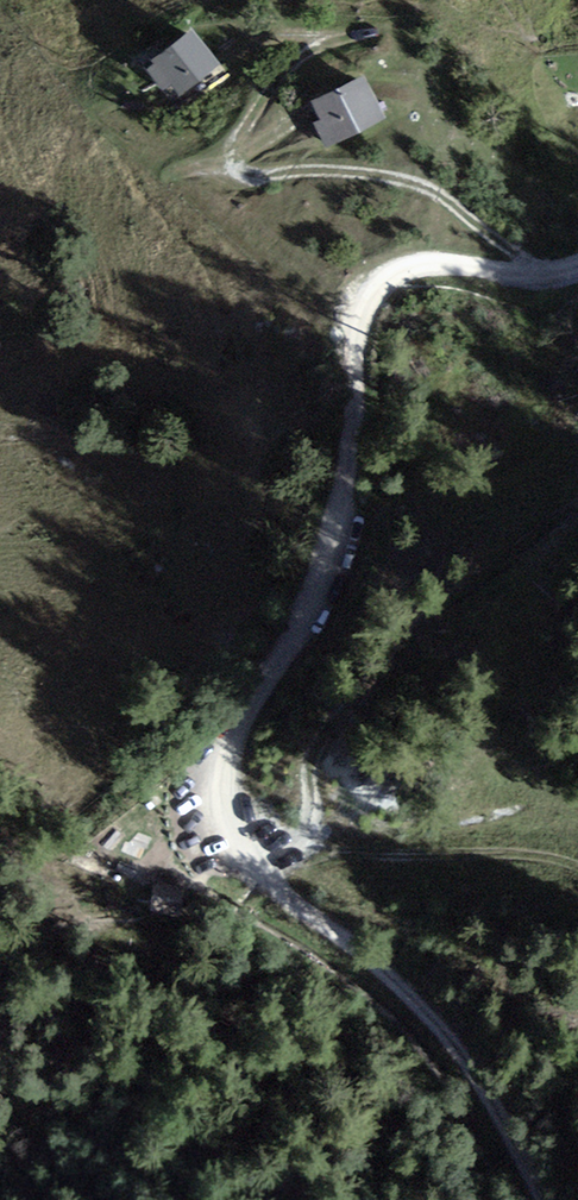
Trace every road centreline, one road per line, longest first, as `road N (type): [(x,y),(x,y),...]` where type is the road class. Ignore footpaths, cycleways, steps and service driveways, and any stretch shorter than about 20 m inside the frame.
road 1 (track): [(233,847),(226,750),(300,640),(342,537),(369,304),(393,279),(438,262),(525,271),(577,265)]
road 2 (track): [(233,847),(440,1023),(571,1199)]
road 3 (track): [(278,68),(236,164),(270,178),(407,180),(525,271)]
road 4 (track): [(577,833),(508,824),(467,836),(417,834),(350,817),(274,820),(233,847)]

